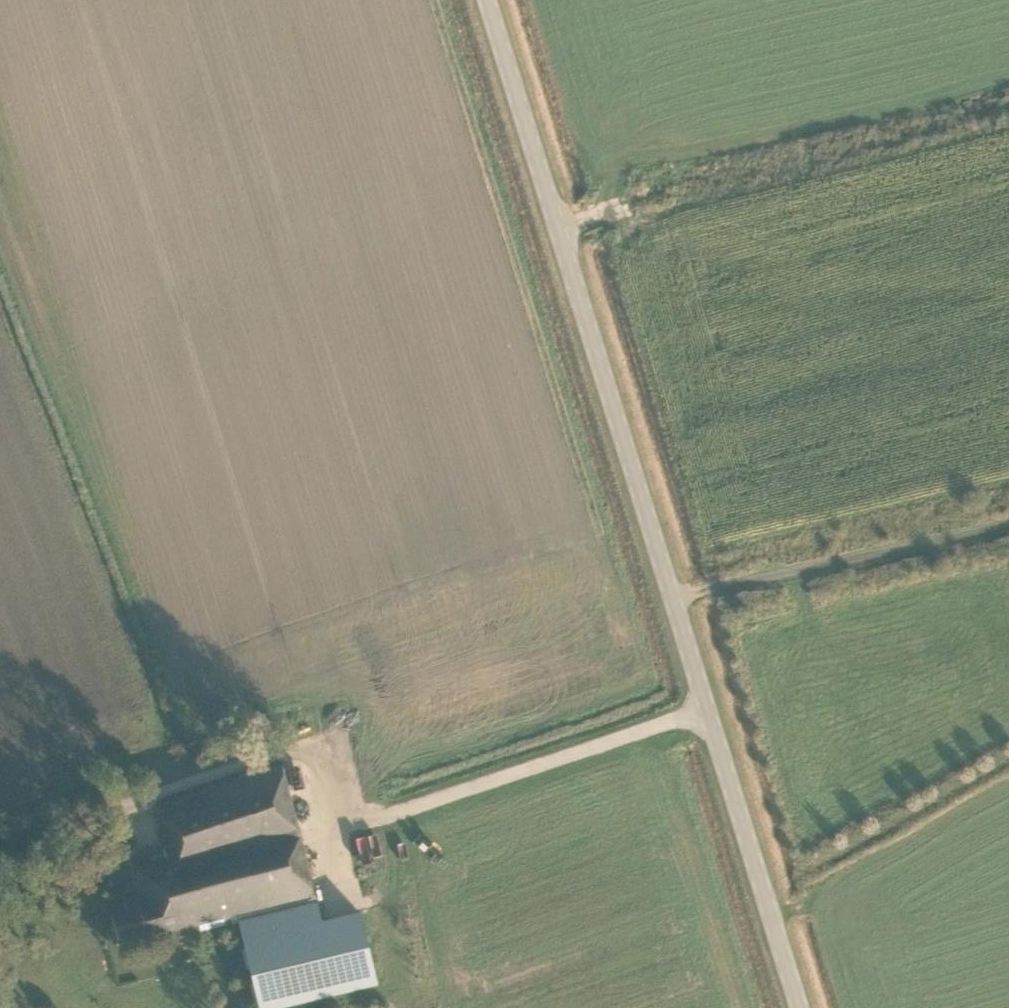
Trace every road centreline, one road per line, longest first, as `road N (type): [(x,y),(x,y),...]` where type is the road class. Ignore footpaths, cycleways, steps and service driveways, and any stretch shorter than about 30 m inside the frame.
road 1 (unclassified): [(802,1007),(489,0)]
road 2 (track): [(116,809),(0,852)]

